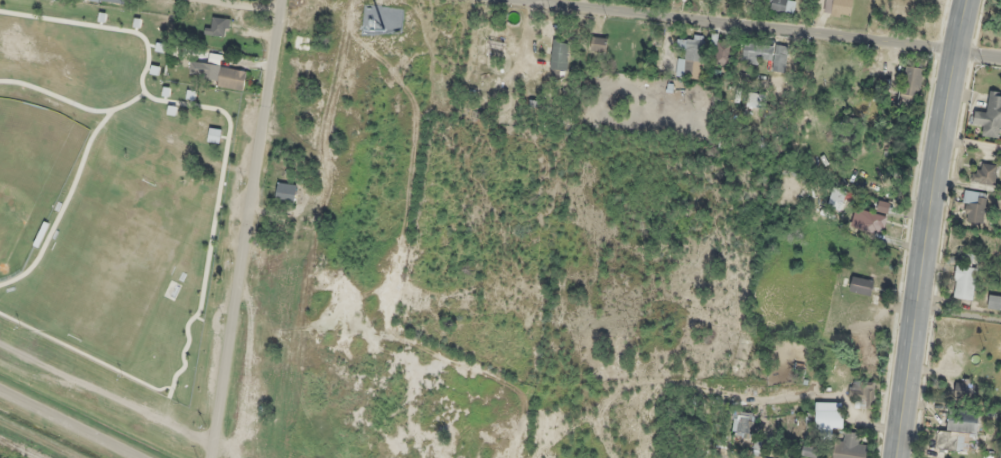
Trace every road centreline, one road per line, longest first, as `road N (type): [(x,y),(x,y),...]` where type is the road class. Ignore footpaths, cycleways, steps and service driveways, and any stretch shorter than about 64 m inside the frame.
road 1 (residential): [(452,0),(1000,59)]
road 2 (tertiary): [(970,0),(895,457)]
road 3 (residential): [(282,0),(219,457)]
road 4 (track): [(898,432),(857,421),(840,397),(806,392),(760,400),(665,380),(636,383),(607,403),(601,429),(611,457)]
road 5 (tertiary): [(138,457),(0,387)]

